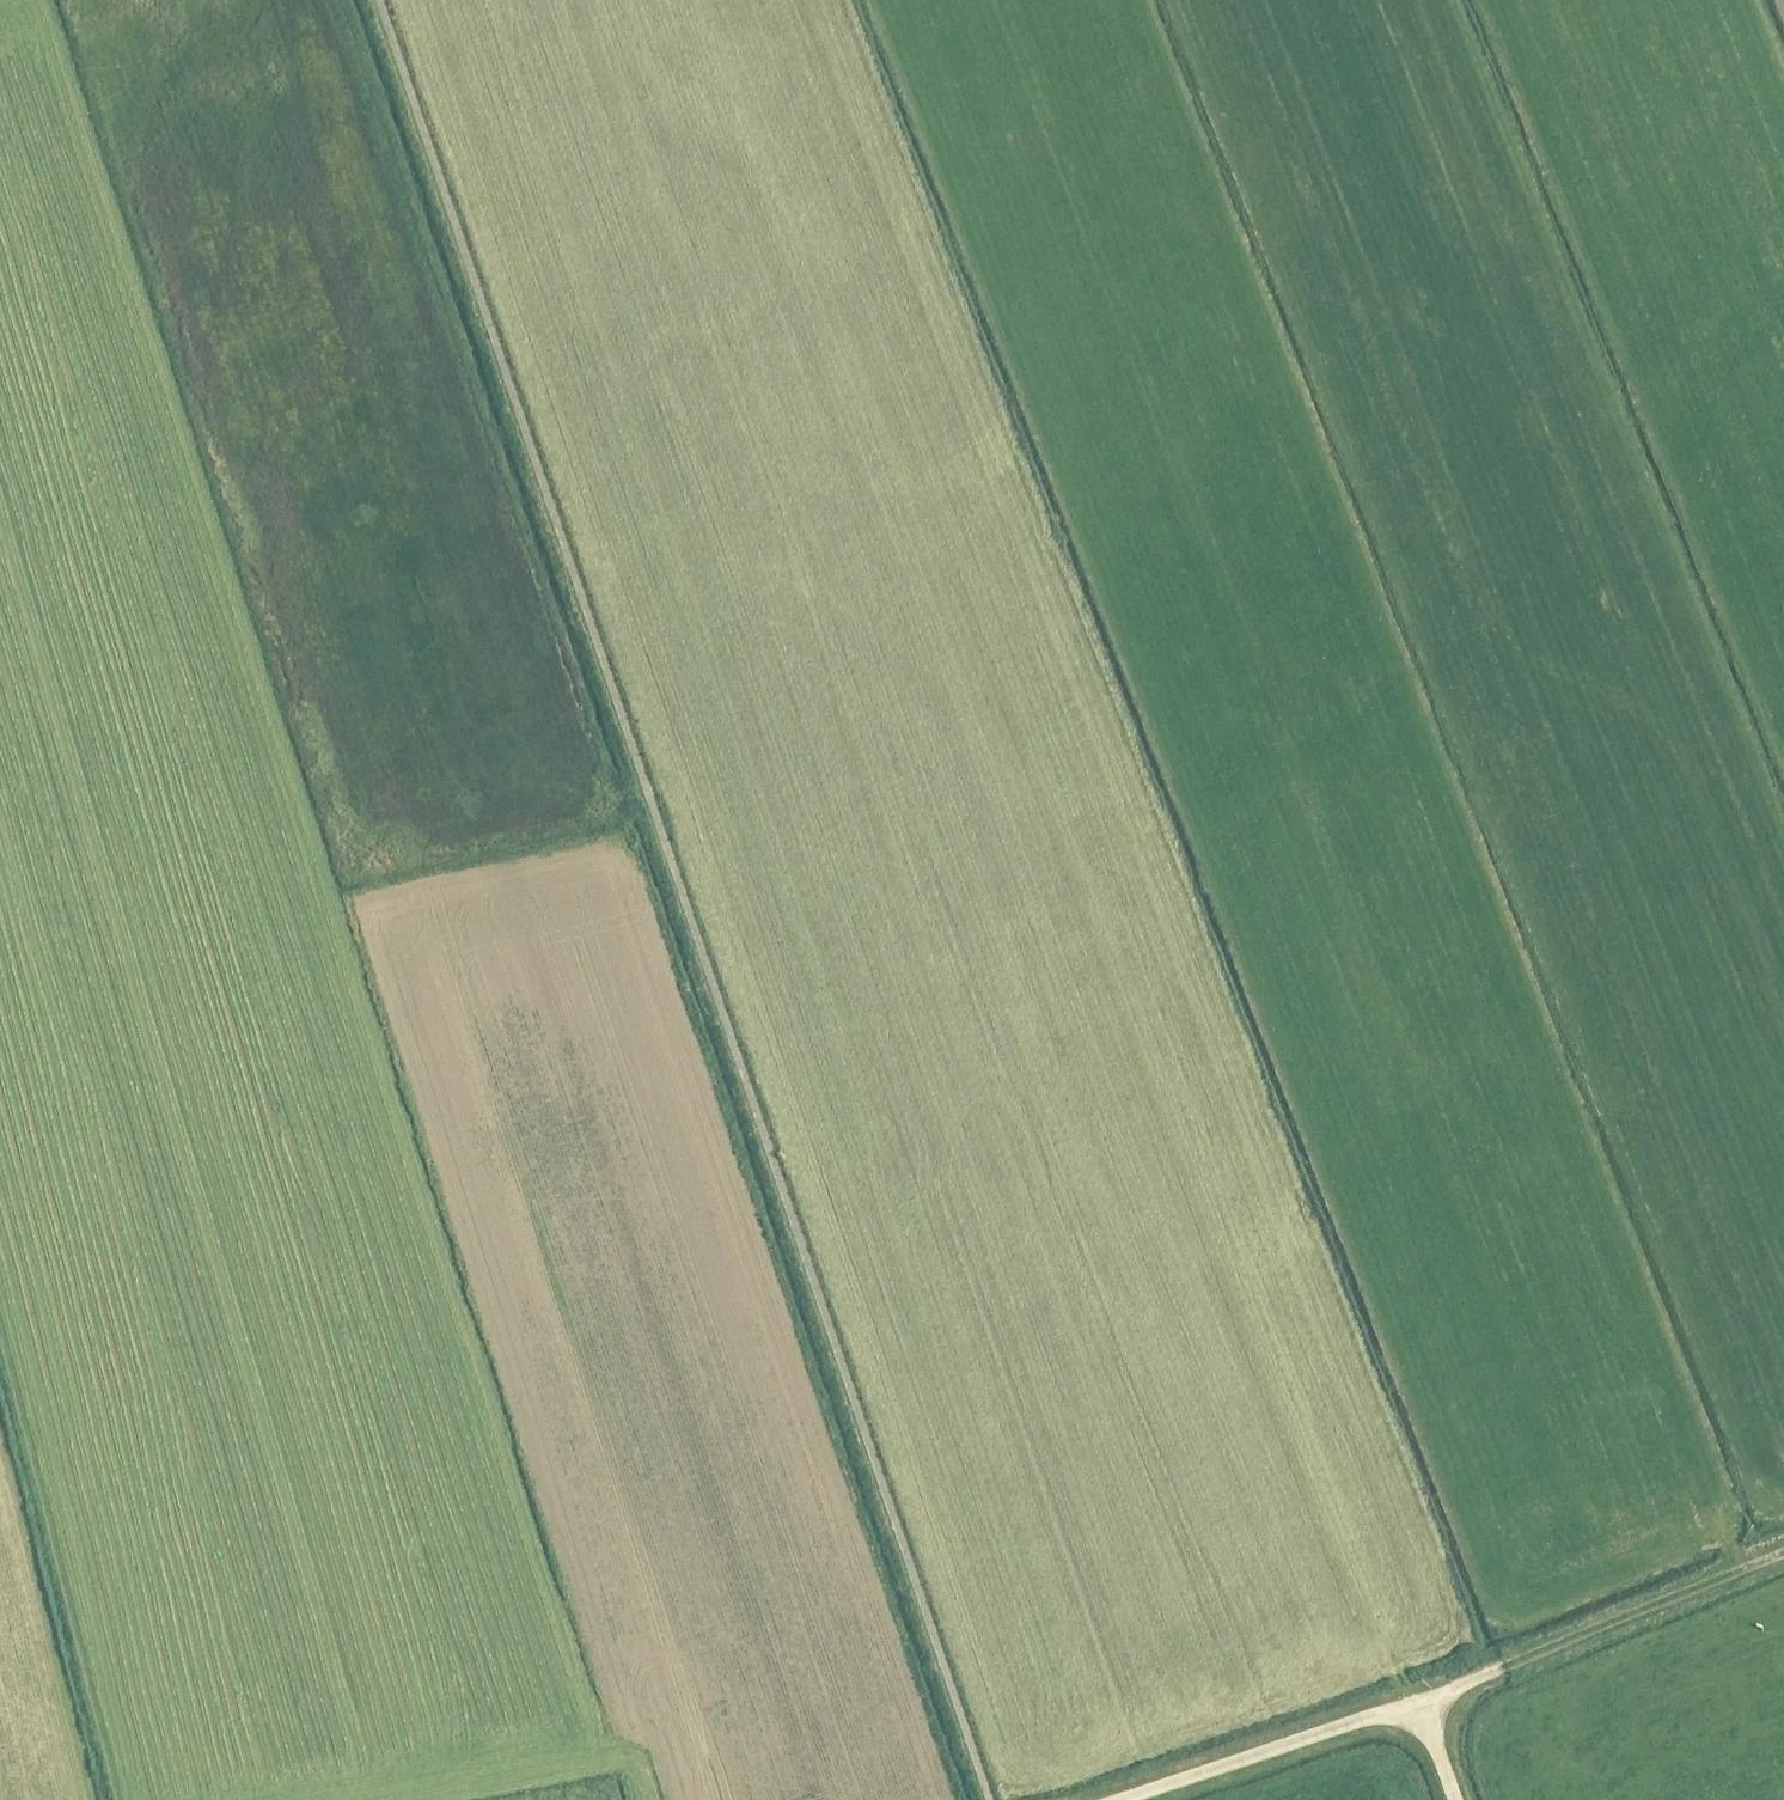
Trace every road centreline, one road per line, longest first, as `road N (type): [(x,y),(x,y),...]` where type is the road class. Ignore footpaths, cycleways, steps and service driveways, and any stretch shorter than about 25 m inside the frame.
road 1 (unclassified): [(1418,1701),(1783,1551)]
road 2 (unclassified): [(1123,1799),(1418,1701)]

